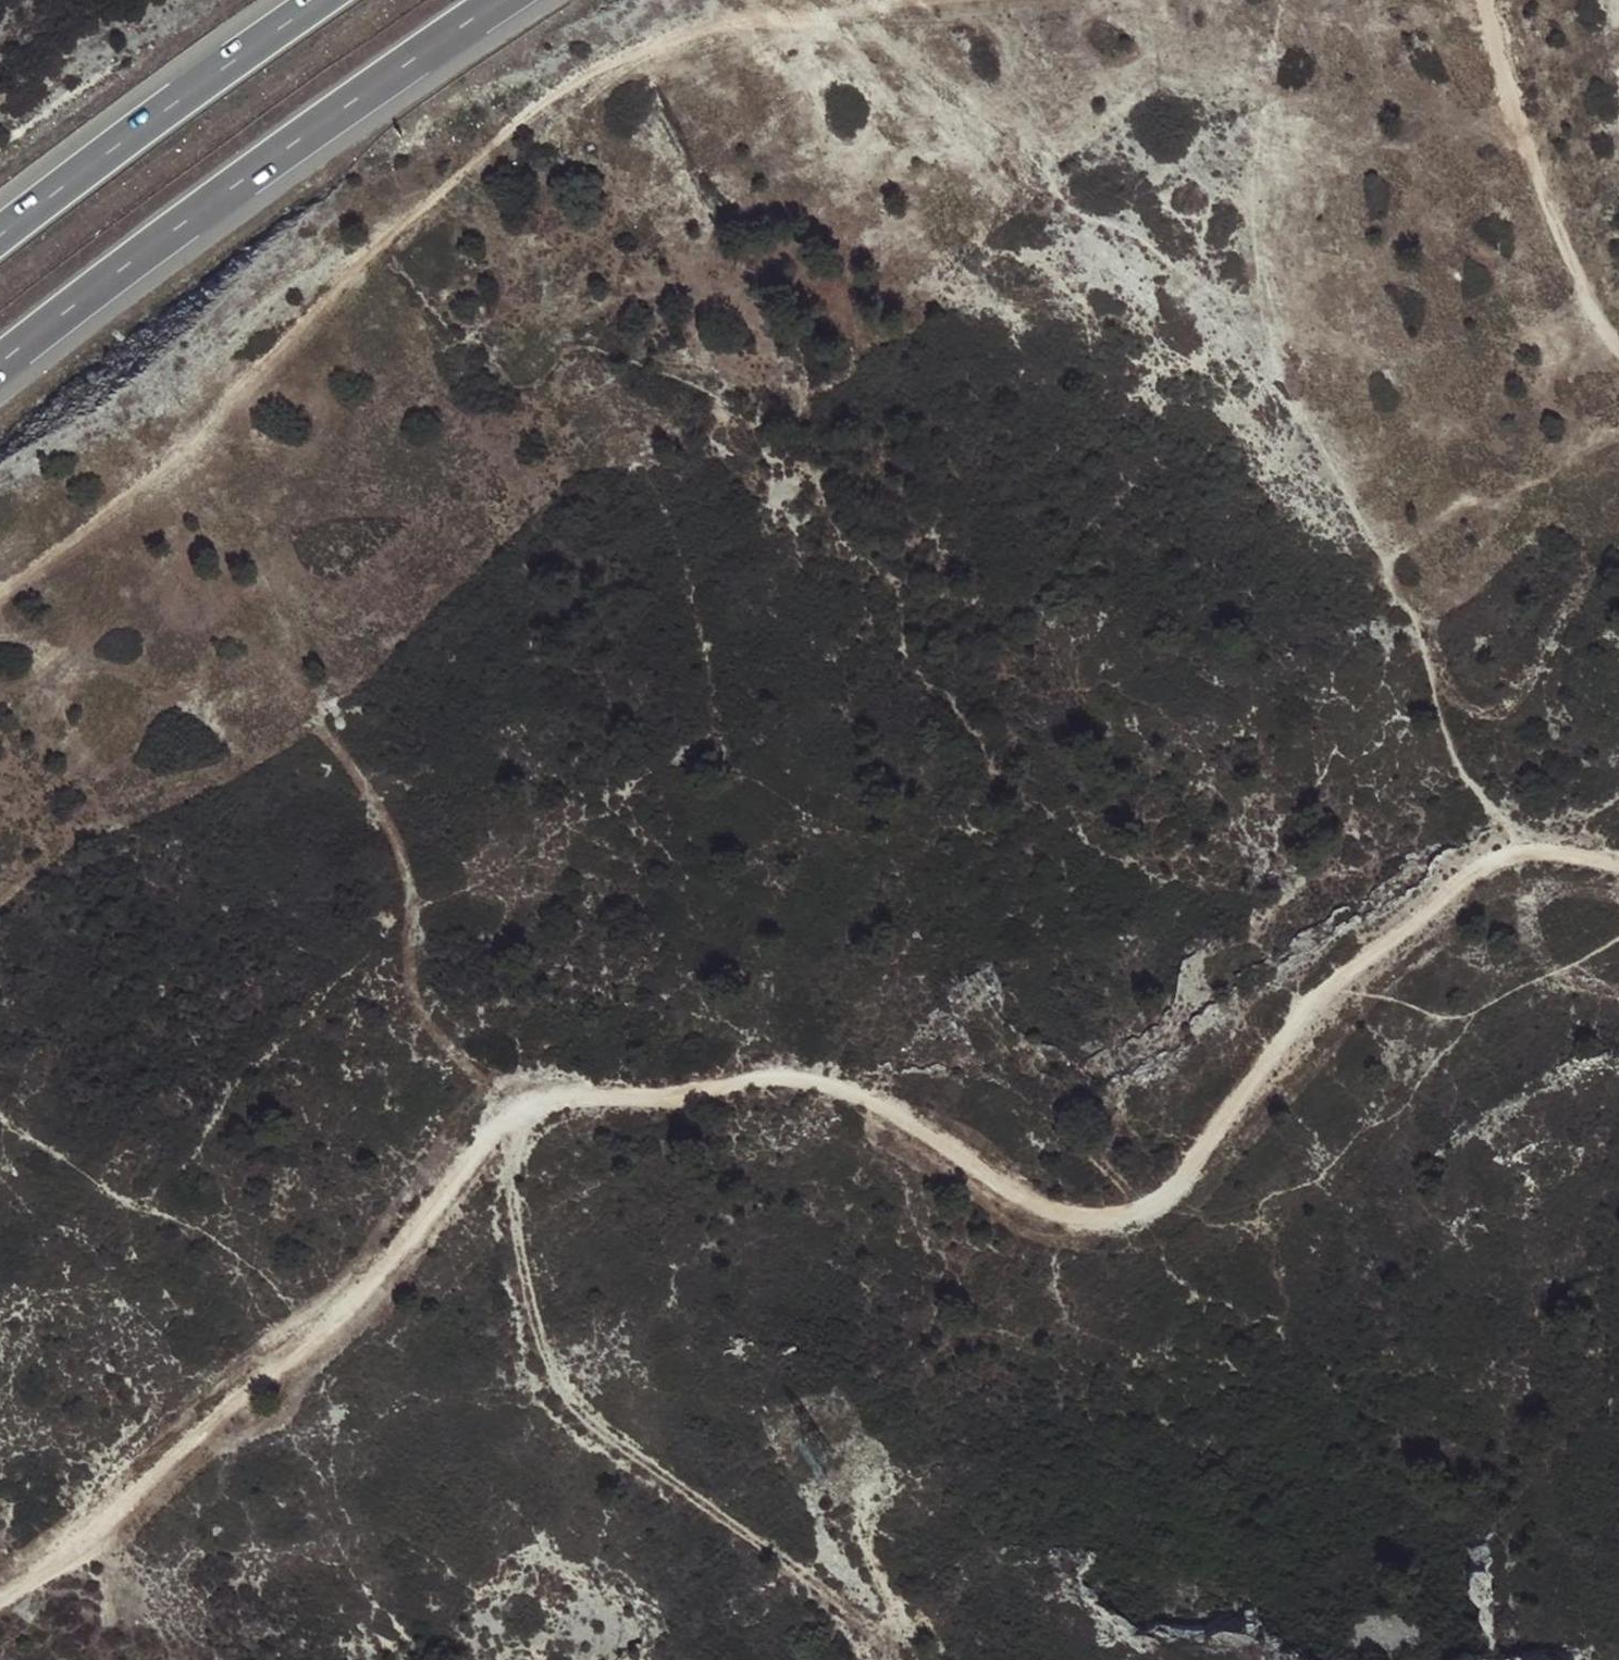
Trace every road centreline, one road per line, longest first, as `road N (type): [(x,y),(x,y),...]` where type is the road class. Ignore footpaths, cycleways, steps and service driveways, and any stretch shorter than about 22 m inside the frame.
road 1 (track): [(0,1599),(78,1553),(207,1427),(351,1312),(473,1152),(518,1110),(781,1080),(929,1131),(1039,1206),(1107,1212),(1163,1190),(1202,1128),(1334,980),(1472,872),(1552,854),(1618,864)]
road 2 (track): [(0,587),(170,466),(489,151),(708,15),(848,0)]
road 3 (motorway): [(0,360),(504,0)]
road 4 (motorway): [(321,0),(0,234)]
road 5 (track): [(1490,0),(1502,69),(1561,246),(1618,360)]

